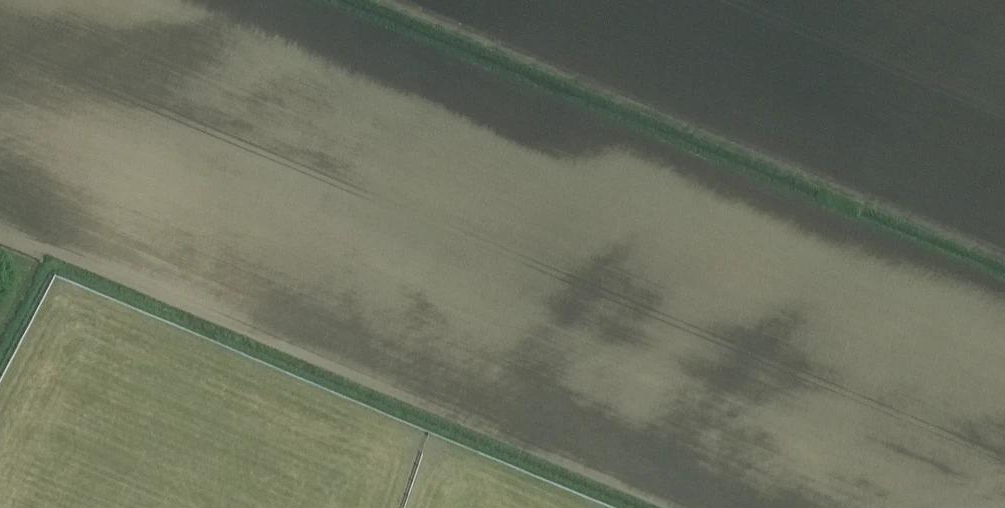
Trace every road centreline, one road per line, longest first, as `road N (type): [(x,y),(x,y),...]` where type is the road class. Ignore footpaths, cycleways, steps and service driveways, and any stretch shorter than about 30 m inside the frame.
road 1 (track): [(391,0),(1004,252)]

